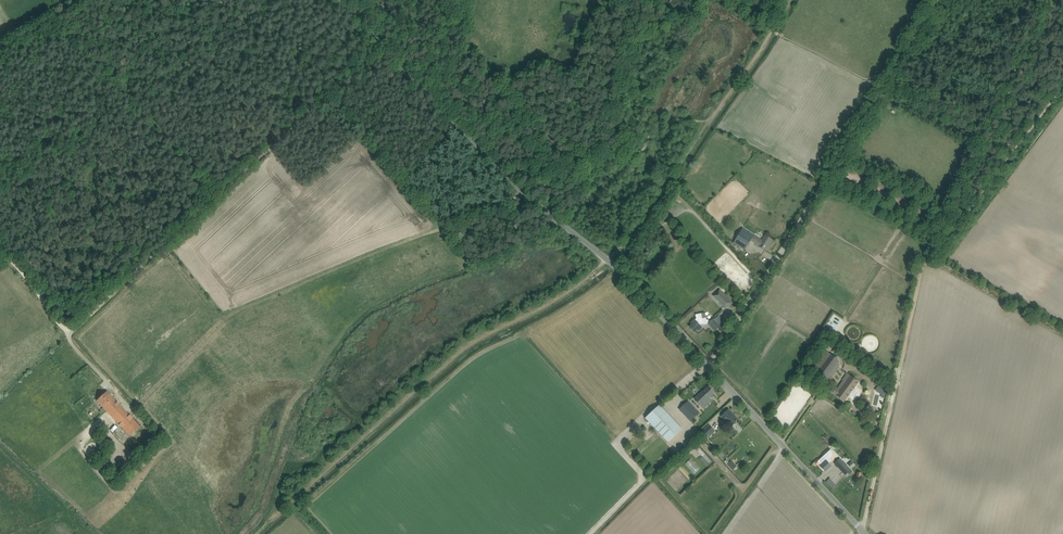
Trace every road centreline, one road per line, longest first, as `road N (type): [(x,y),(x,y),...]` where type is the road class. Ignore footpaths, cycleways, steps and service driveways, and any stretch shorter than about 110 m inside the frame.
road 1 (tertiary): [(710,368),(380,45)]
road 2 (unclassified): [(68,334),(380,45)]
road 3 (track): [(465,214),(446,231),(236,312),(137,407)]
road 4 (track): [(862,531),(921,267),(931,254)]
road 5 (unclassified): [(710,368),(838,165)]
road 6 (tertiary): [(865,533),(710,368)]
road 7 (track): [(943,0),(838,165)]
road 8 (track): [(465,214),(625,147)]
road 9 (track): [(931,254),(1062,329)]

